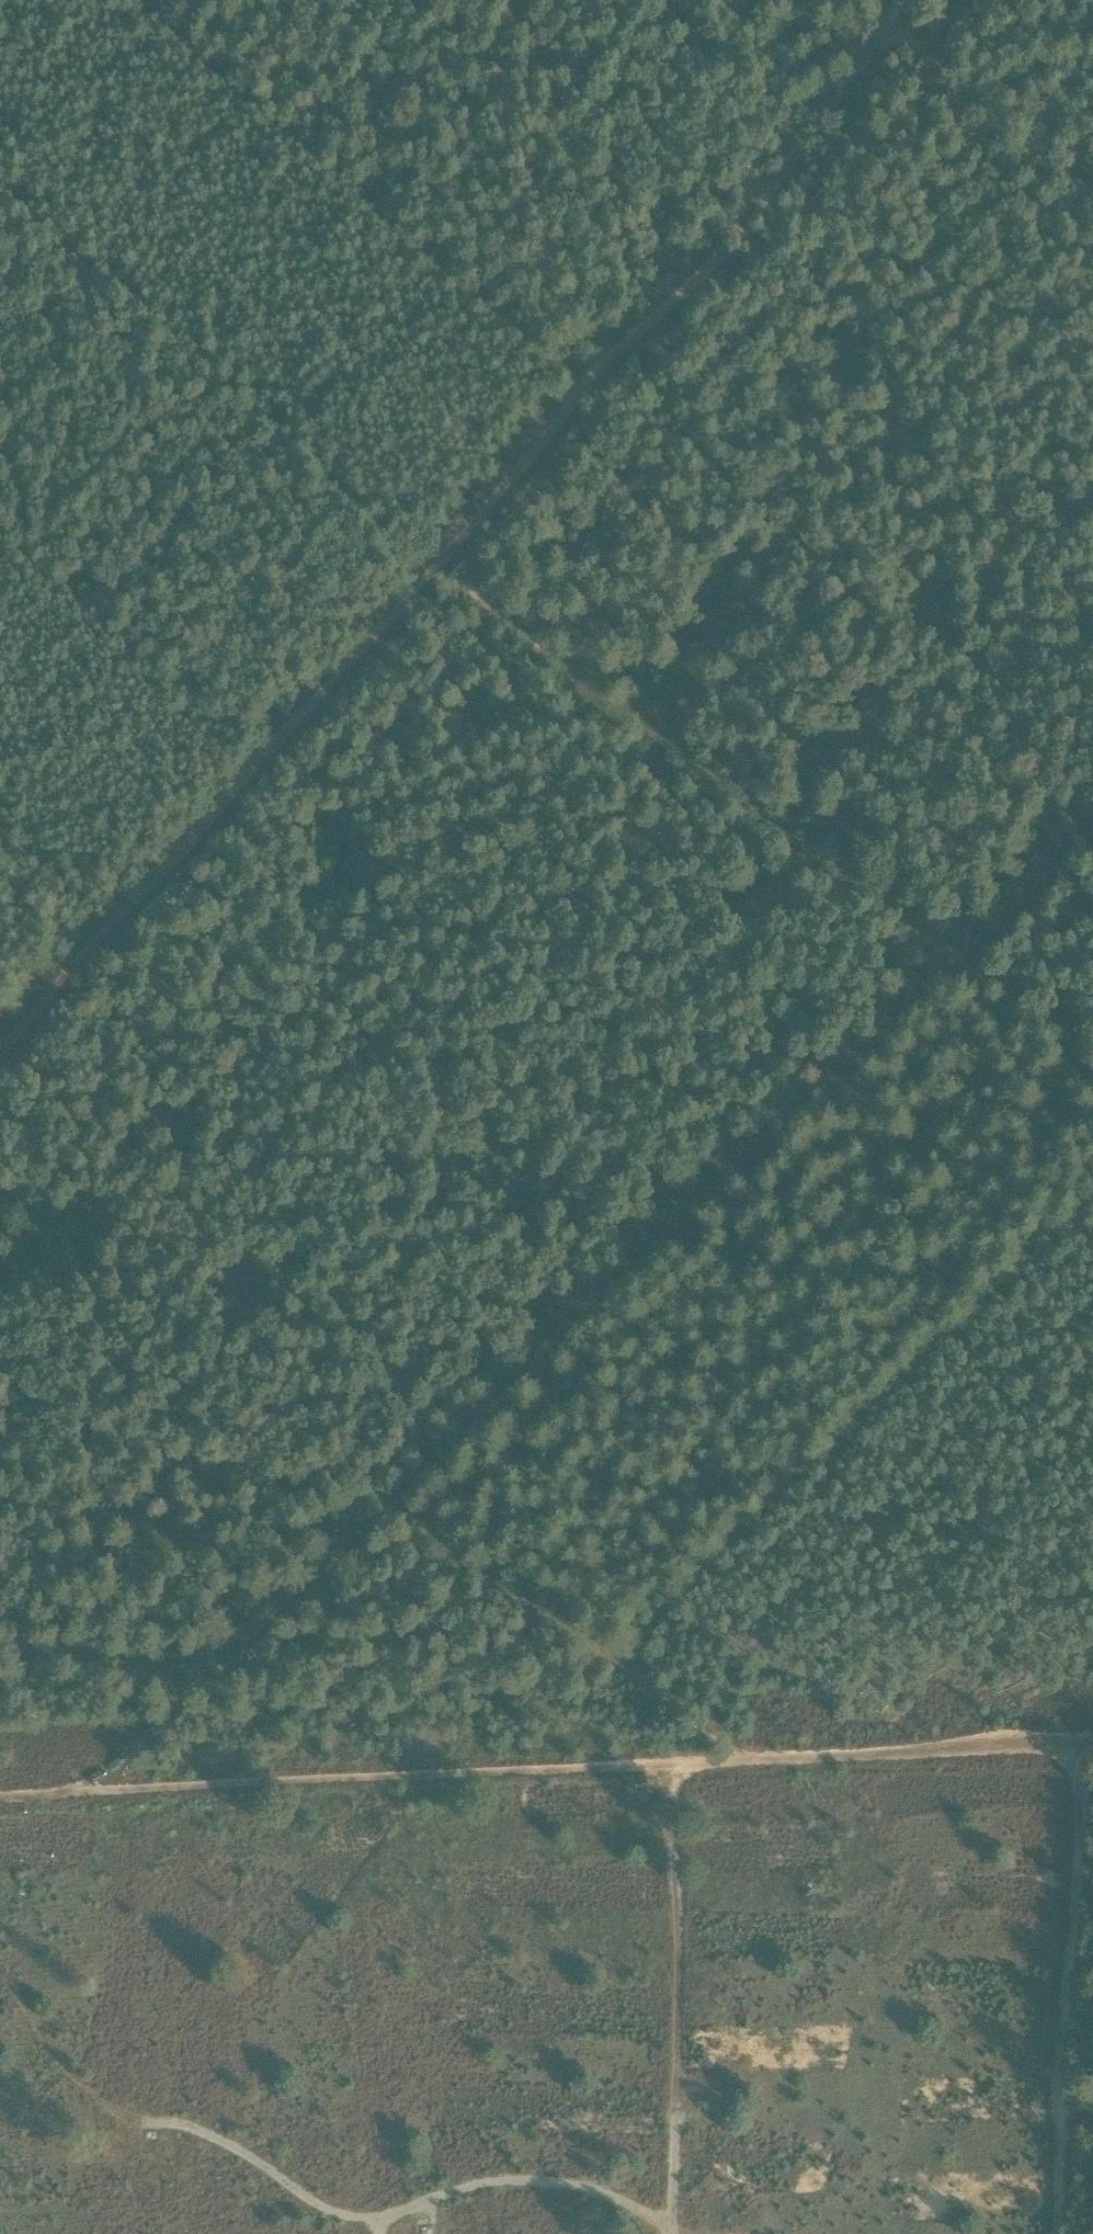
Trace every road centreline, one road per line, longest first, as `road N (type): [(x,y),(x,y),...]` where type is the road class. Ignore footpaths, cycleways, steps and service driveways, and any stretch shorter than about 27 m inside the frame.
road 1 (track): [(862,67),(733,246),(470,519),(0,1047)]
road 2 (track): [(0,1797),(670,1766)]
road 3 (track): [(1076,1742),(1077,1948),(1062,2063),(1058,2233)]
road 4 (track): [(670,1766),(1092,1741)]
road 5 (track): [(766,0),(862,67),(916,0)]

